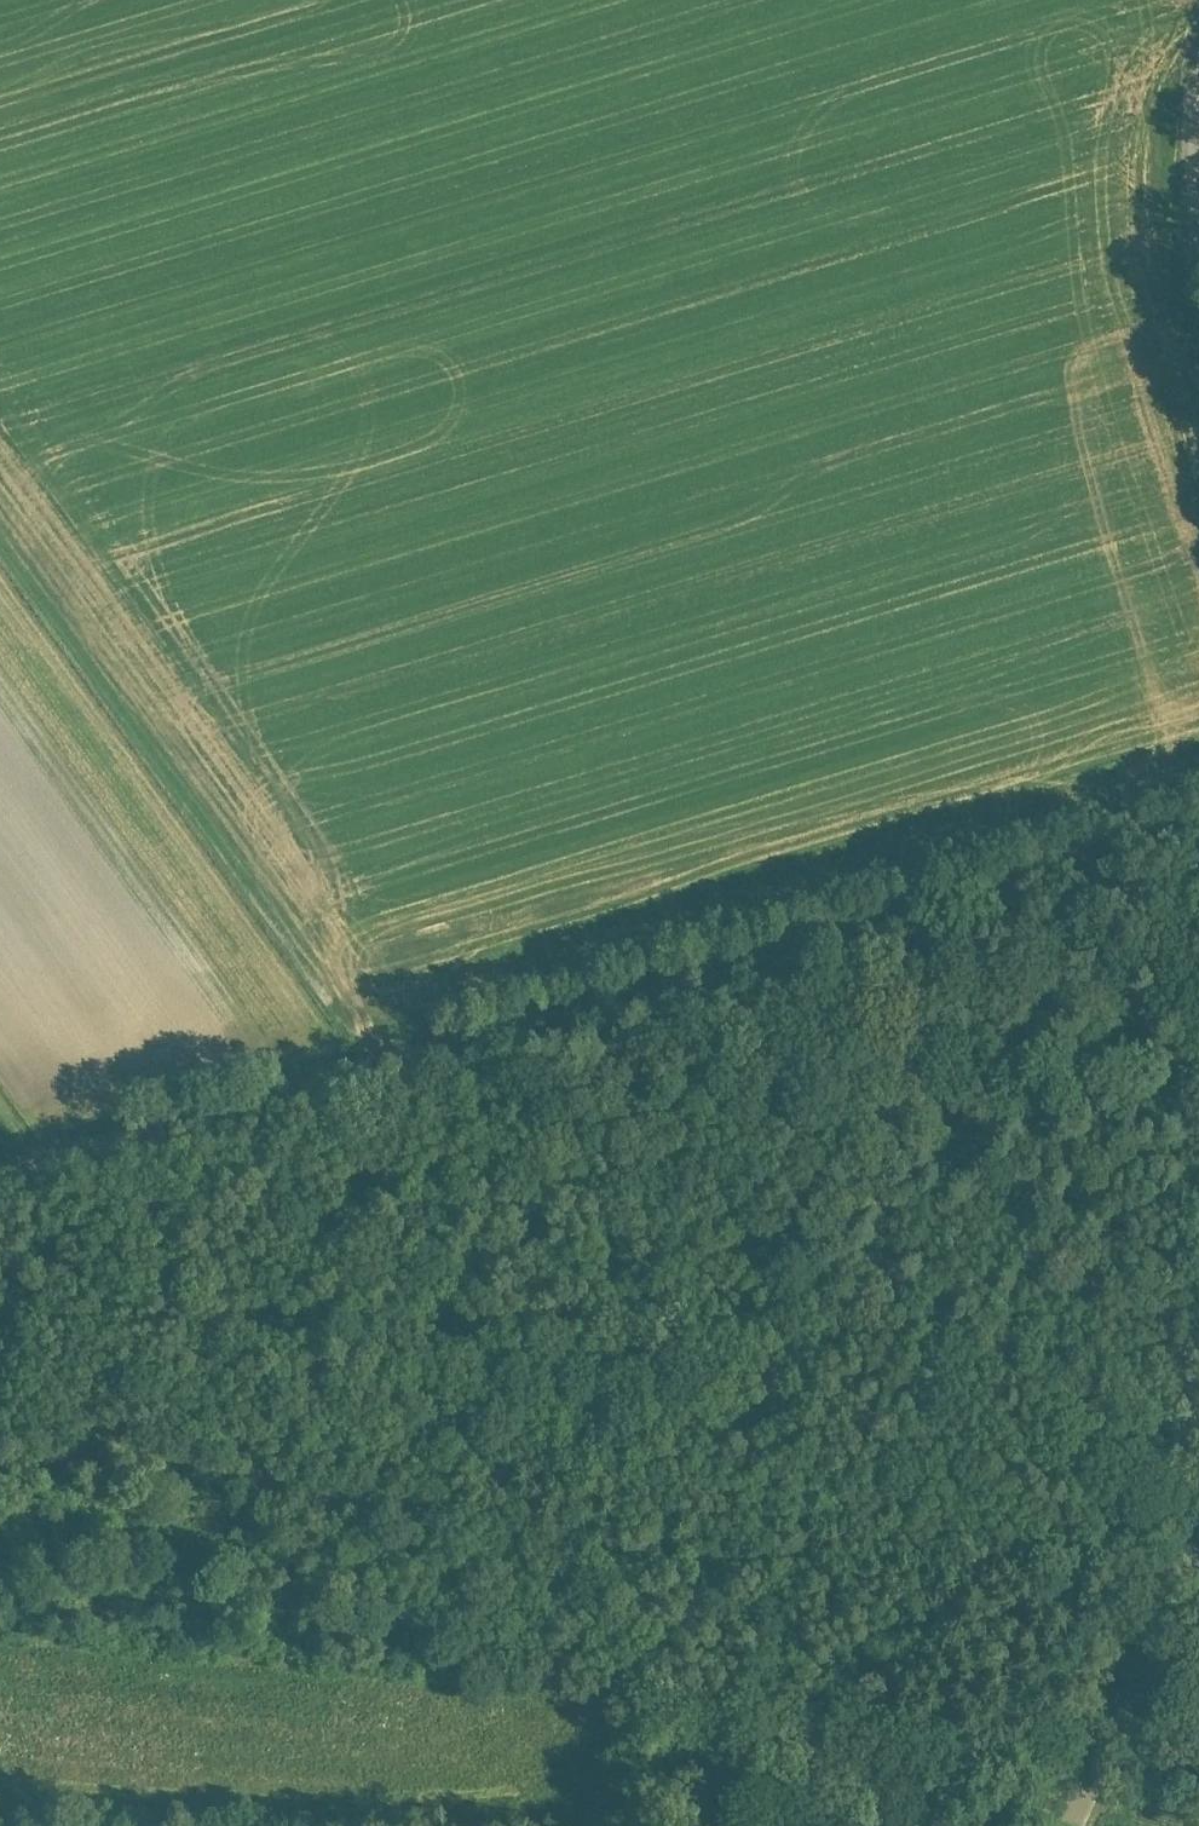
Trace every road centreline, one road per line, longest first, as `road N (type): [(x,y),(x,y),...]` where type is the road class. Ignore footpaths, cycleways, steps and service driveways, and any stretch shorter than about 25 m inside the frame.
road 1 (residential): [(0,1178),(1198,826)]
road 2 (unclassified): [(1198,1542),(1068,1825)]

